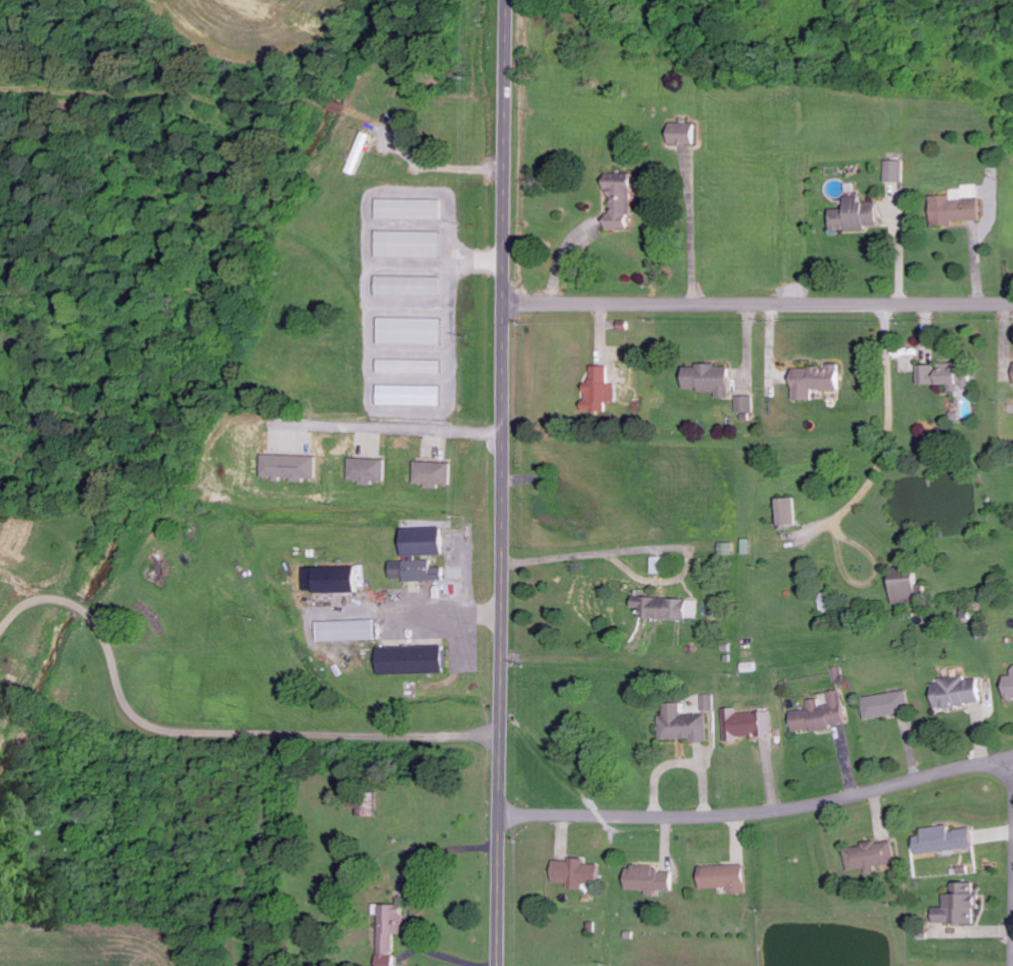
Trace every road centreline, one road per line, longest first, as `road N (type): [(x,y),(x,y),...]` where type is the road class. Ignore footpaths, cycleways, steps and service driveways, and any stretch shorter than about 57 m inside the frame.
road 1 (secondary): [(498,965),(508,0)]
road 2 (residential): [(500,817),(748,815),(961,769),(996,770),(1012,796),(1012,965)]
road 3 (residential): [(504,304),(1012,305)]

